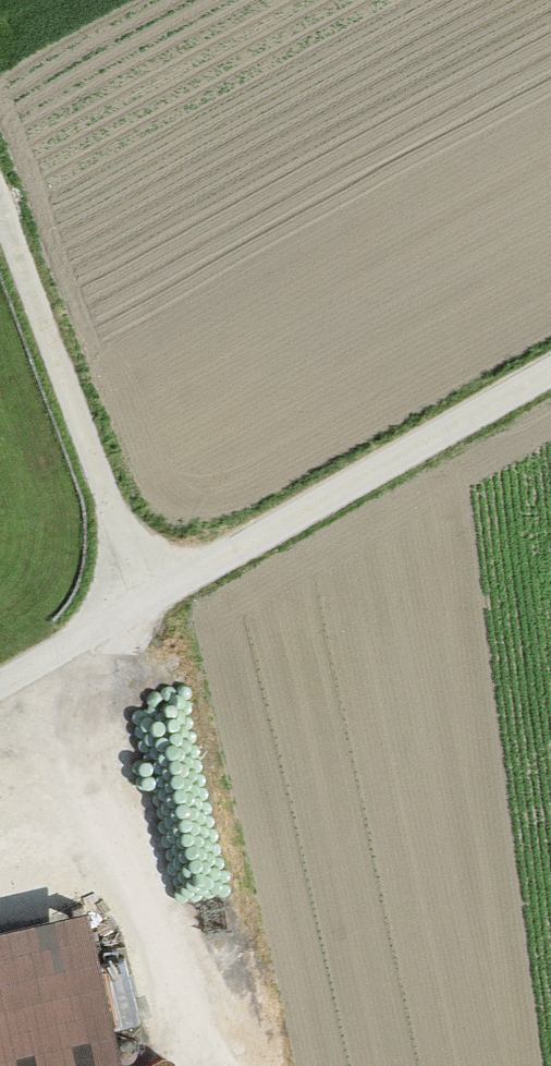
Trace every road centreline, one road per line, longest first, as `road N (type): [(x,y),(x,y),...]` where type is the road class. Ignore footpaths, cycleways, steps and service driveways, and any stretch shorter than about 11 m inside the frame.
road 1 (track): [(550,374),(0,690)]
road 2 (track): [(210,1065),(144,949),(75,647)]
road 3 (track): [(0,249),(132,614)]

